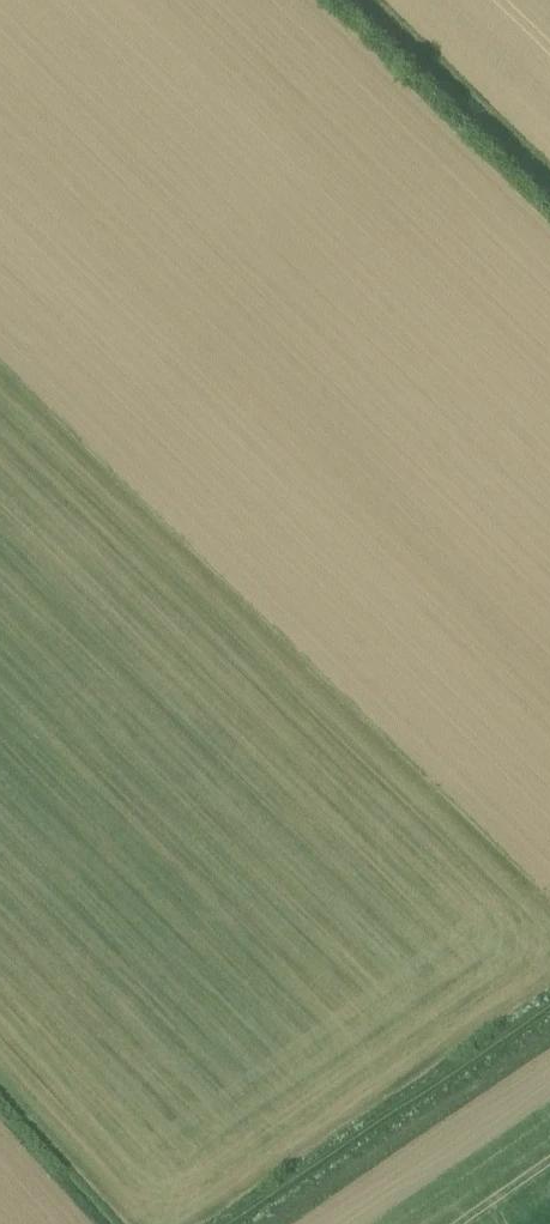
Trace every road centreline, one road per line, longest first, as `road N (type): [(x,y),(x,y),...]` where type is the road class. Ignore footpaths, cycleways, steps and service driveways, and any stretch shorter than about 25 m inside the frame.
road 1 (track): [(549,193),(351,0)]

